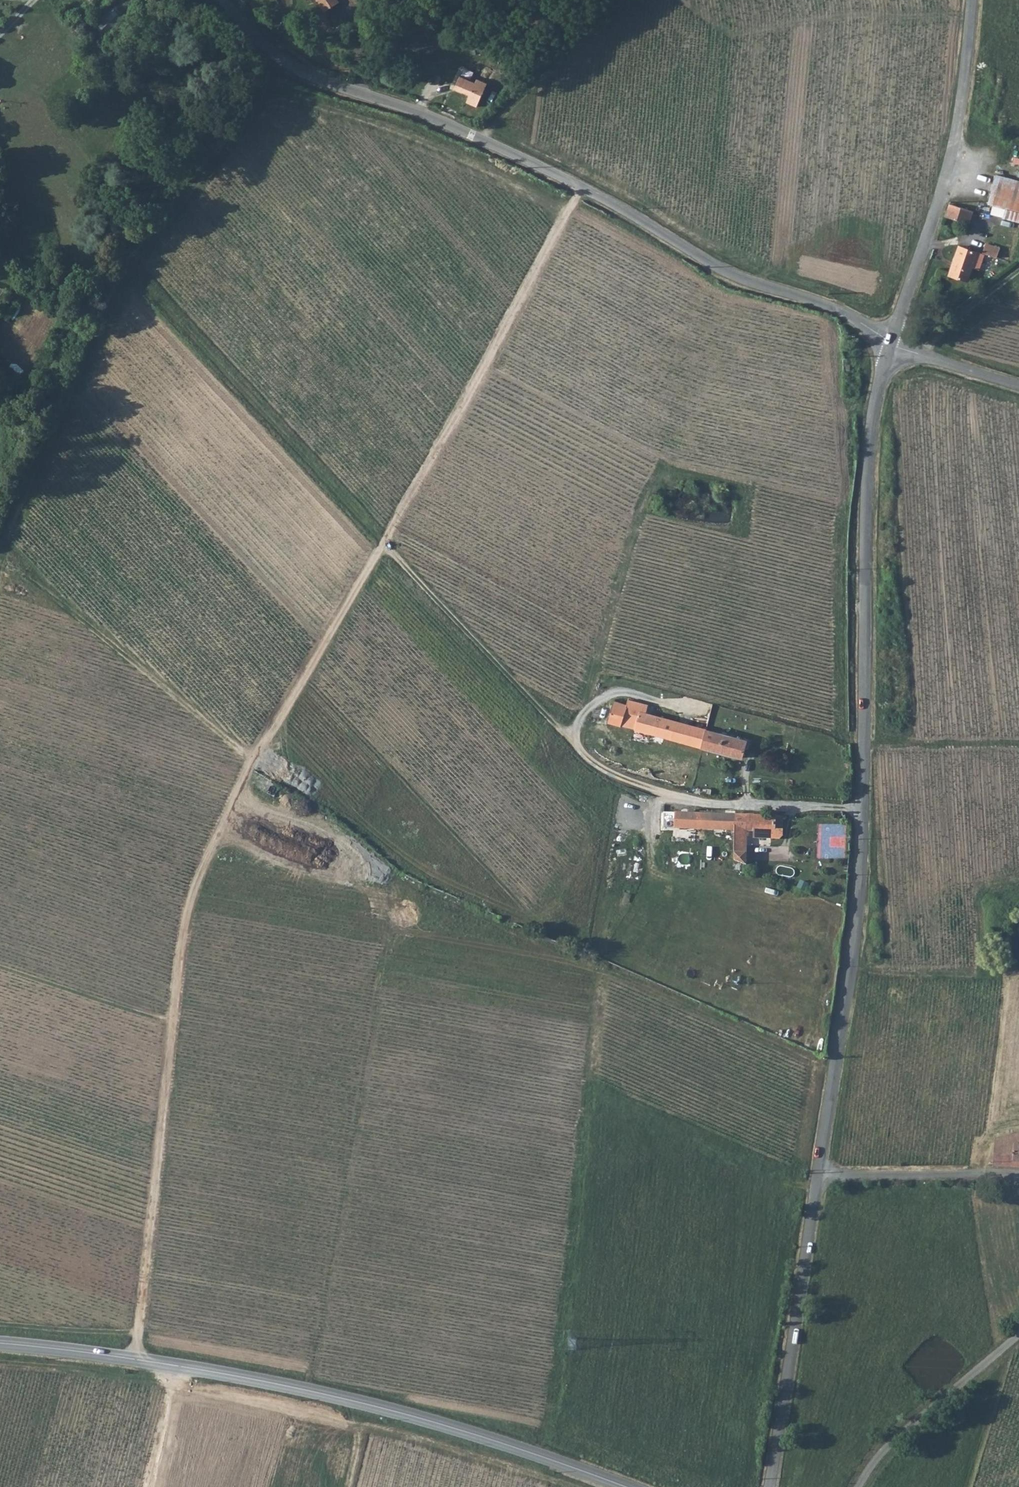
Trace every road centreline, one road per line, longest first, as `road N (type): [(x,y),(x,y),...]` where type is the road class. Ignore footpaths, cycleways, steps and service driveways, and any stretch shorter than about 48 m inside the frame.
road 1 (track): [(130,1360),(185,906),(248,763),(502,345),(578,185)]
road 2 (residential): [(890,344),(872,415),(864,516),(856,909),(817,1176)]
road 3 (residential): [(890,344),(848,313),(734,276),(474,135),(304,72),(223,0)]
road 4 (tertiary): [(0,1344),(197,1369),(380,1408),(624,1486)]
road 5 (track): [(383,543),(579,752),(611,777),(666,798),(862,810)]
road 6 (residential): [(972,0),(959,120),(890,344)]
road 7 (residential): [(817,1176),(770,1486)]
road 8 (track): [(858,1486),(891,1441),(1018,1333)]
road 9 (track): [(474,135),(616,0)]
road 10 (track): [(848,972),(991,976),(1018,969)]
road 11 (unclassified): [(817,1176),(964,1175)]
road 12 (residential): [(1018,383),(890,344)]
road 13 (track): [(923,356),(1018,274)]

